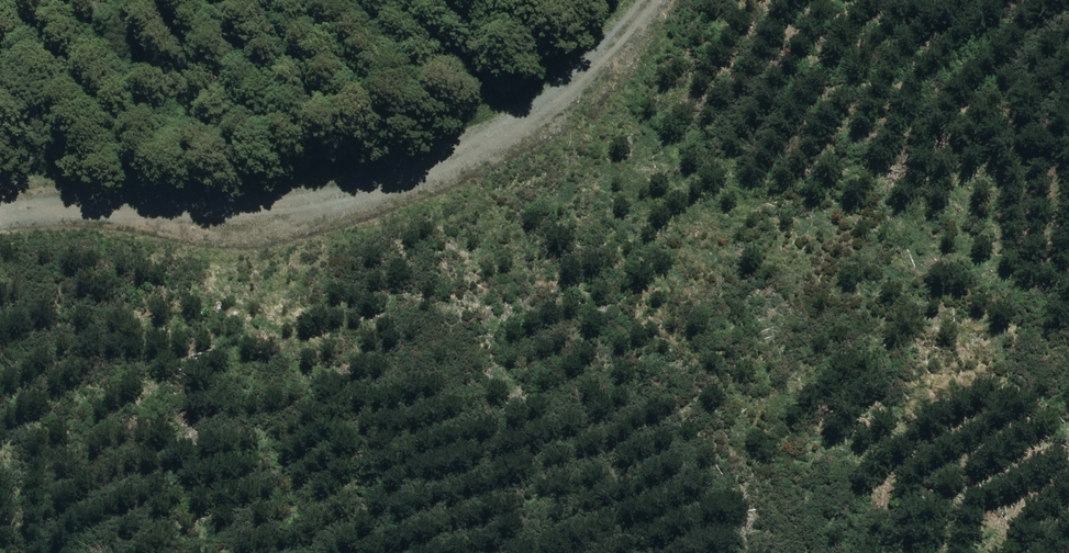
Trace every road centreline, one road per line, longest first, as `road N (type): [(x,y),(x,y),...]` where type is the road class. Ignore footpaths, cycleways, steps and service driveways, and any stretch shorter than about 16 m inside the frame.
road 1 (track): [(531,168),(397,294),(430,329),(584,241),(694,219),(760,229),(786,222),(803,192),(792,162),(822,154),(867,183),(883,224),(920,269),(952,277),(971,270),(945,220),(906,189),(909,155),(928,142),(977,161),(1027,268),(953,424),(944,552)]
road 2 (track): [(0,242),(19,228),(531,168),(638,81),(693,0)]

